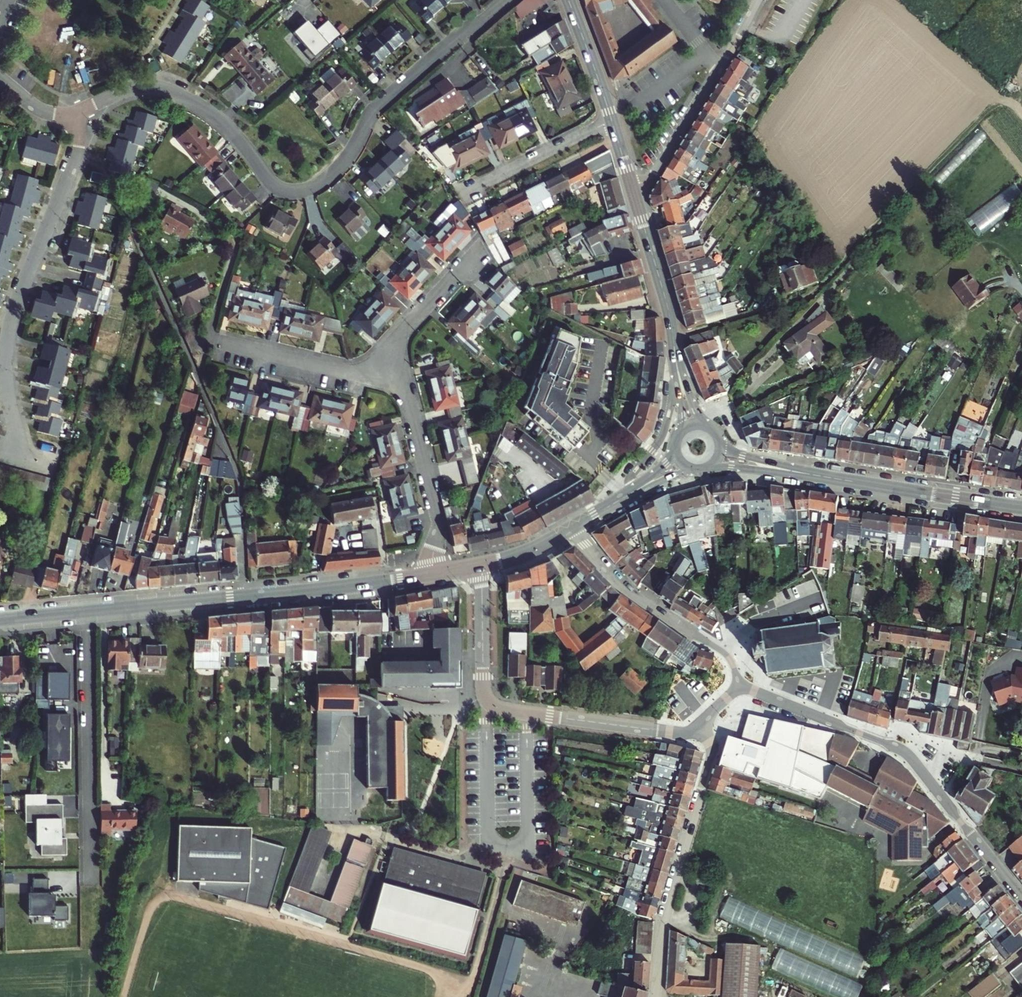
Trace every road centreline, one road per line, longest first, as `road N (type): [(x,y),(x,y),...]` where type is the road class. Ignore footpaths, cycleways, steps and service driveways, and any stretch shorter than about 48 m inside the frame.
road 1 (residential): [(510,0),(374,112),(344,164),(307,189),(275,186),(224,125),(170,92),(140,88),(77,112)]
road 2 (residential): [(1021,897),(904,751),(741,687)]
road 3 (residential): [(482,564),(484,691),(493,706),(676,733),(701,724)]
road 4 (secondary): [(436,574),(87,612)]
road 5 (residential): [(701,724),(712,750),(665,915),(656,996)]
road 6 (residential): [(87,612),(91,878)]
road 7 (residential): [(77,112),(79,149),(17,304),(6,358)]
road 8 (residential): [(741,687),(729,658),(631,592),(573,528)]
road 9 (residential): [(634,191),(759,0)]
road 10 (residential): [(436,574),(435,505),(407,394),(384,380)]
road 11 (secondary): [(820,476),(1021,508)]
road 12 (tertiary): [(569,0),(634,191)]
road 13 (tertiary): [(634,191),(677,367)]
road 14 (residential): [(384,380),(219,342)]
road 15 (residential): [(384,380),(409,325),(482,249)]

